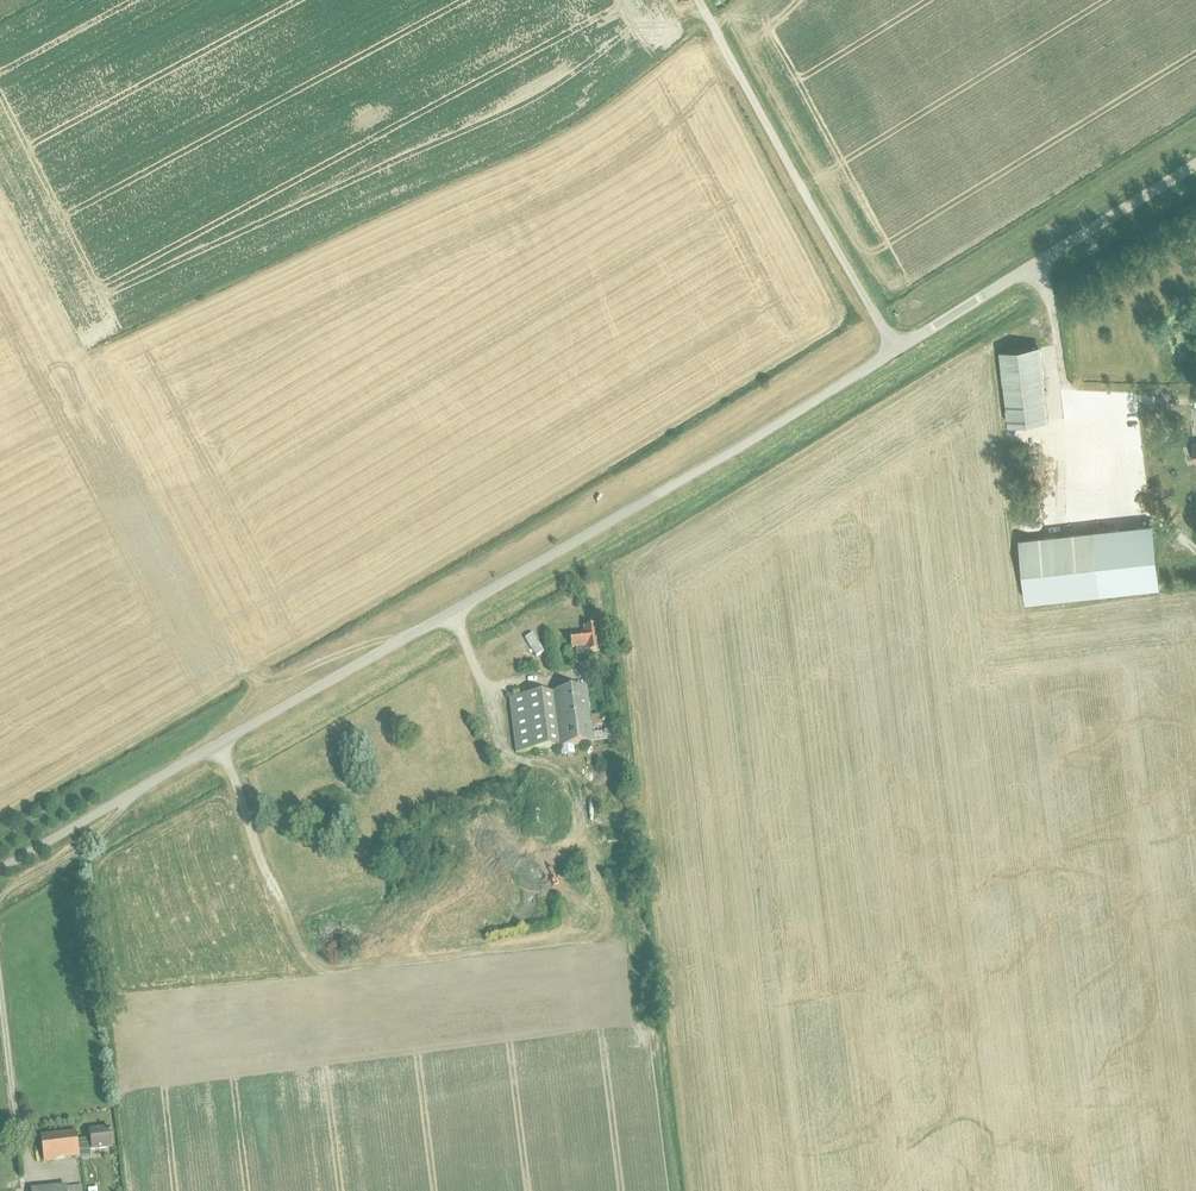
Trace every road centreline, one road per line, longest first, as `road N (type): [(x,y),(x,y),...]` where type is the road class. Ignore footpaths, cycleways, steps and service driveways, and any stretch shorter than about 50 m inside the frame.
road 1 (unclassified): [(126,799),(453,618),(896,349)]
road 2 (unclassified): [(896,349),(694,0)]
road 3 (unclassified): [(896,349),(1195,164)]
road 4 (track): [(489,687),(506,754),(570,778),(577,834)]
road 5 (unclassified): [(126,799),(56,864),(0,897)]
road 6 (unclassified): [(0,871),(126,799)]

